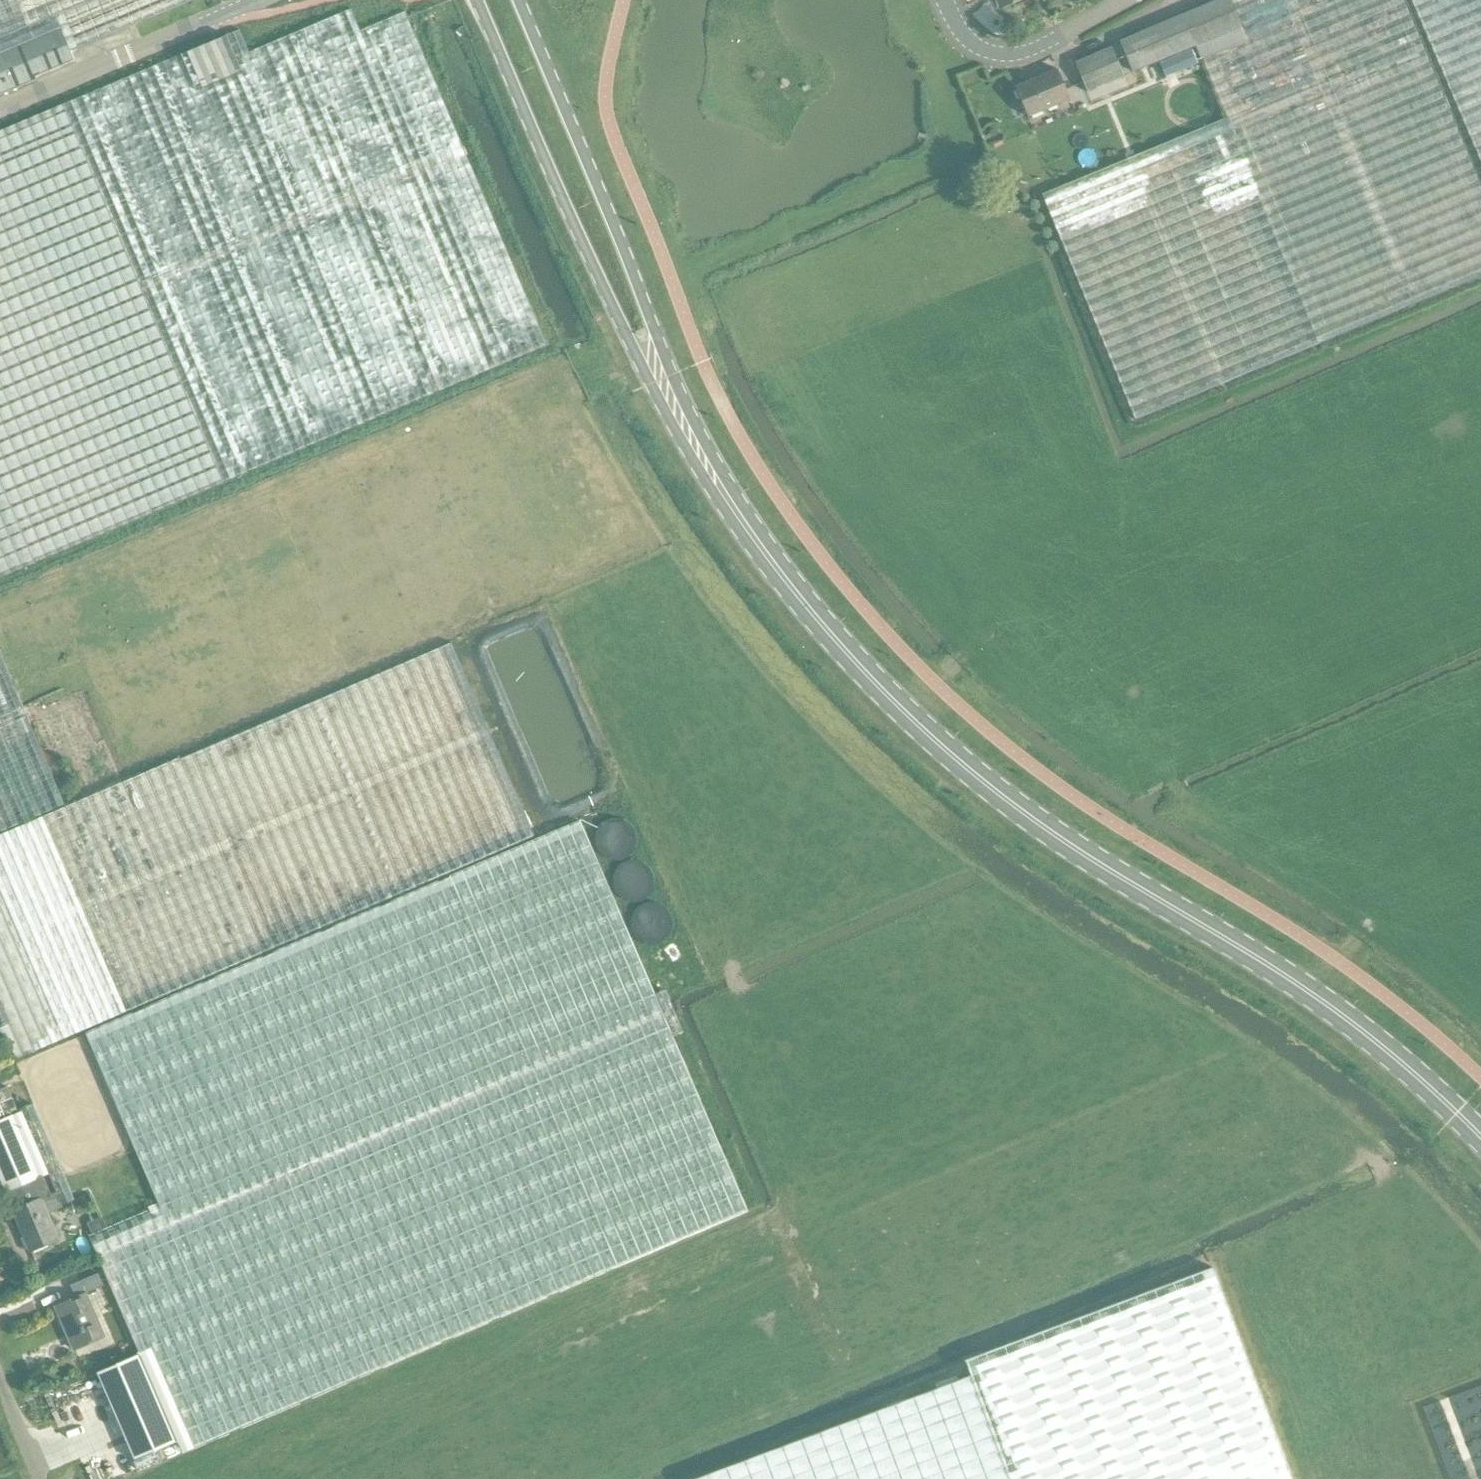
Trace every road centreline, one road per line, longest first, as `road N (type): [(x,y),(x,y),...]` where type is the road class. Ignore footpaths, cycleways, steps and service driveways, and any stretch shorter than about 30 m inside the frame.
road 1 (tertiary): [(670,400),(769,559),(905,714),(979,781),(1070,843),(1279,971),(1480,1137)]
road 2 (tertiary): [(477,0),(609,299),(670,400)]
road 3 (tertiary): [(670,400),(640,292),(520,0)]
road 4 (unclassified): [(0,108),(257,0)]
road 5 (unclassified): [(1125,0),(1008,54),(982,46),(949,0)]

